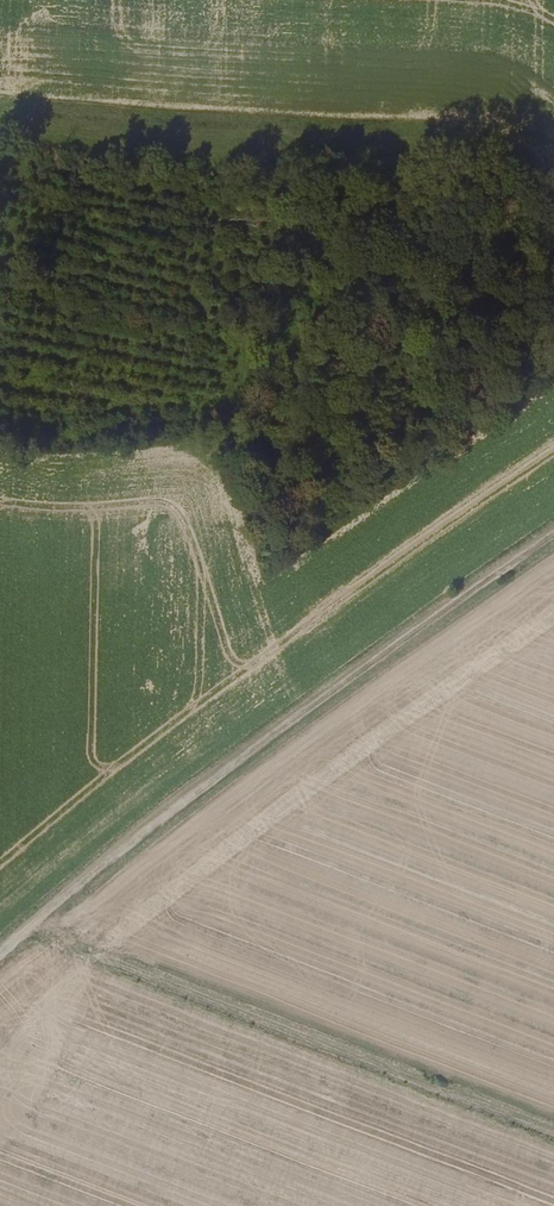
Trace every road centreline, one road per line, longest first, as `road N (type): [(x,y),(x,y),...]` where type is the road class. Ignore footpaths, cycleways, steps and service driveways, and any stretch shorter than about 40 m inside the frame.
road 1 (track): [(553,535),(207,789),(0,961)]

